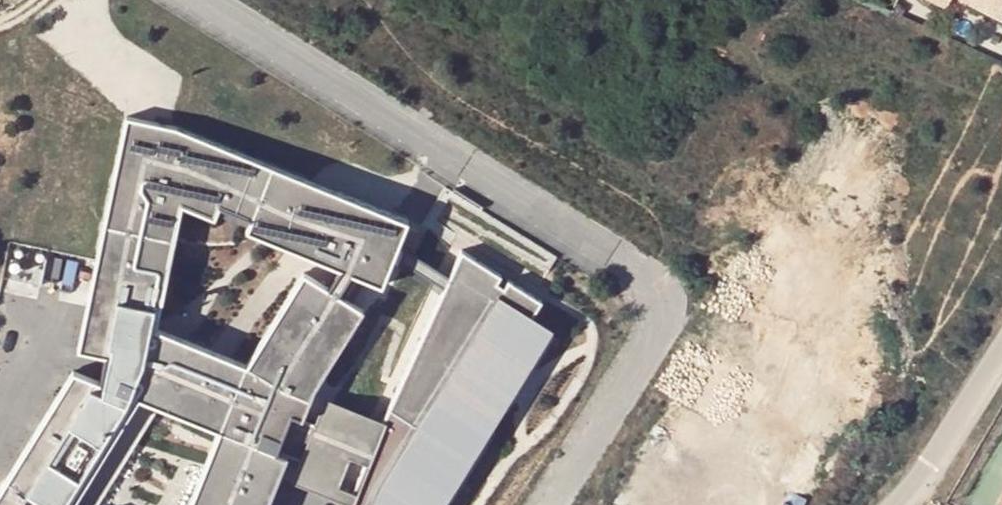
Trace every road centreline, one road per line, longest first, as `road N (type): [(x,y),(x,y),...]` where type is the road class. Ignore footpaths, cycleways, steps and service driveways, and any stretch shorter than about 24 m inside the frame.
road 1 (residential): [(1001,362),(899,504)]

